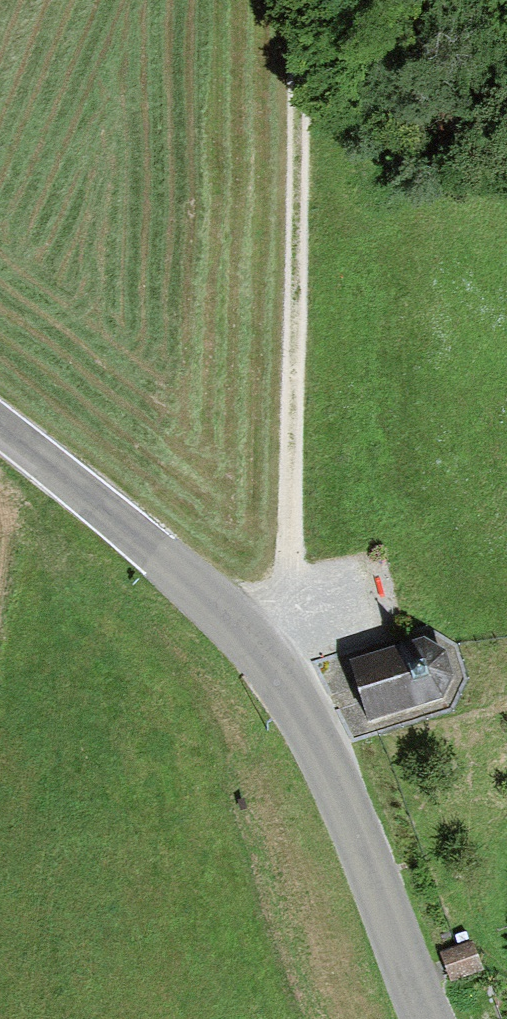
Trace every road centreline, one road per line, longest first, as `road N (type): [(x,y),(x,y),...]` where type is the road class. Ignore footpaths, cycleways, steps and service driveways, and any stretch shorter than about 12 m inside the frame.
road 1 (tertiary): [(0,423),(257,646),(314,742),(424,1018)]
road 2 (track): [(308,0),(289,582),(257,646)]

